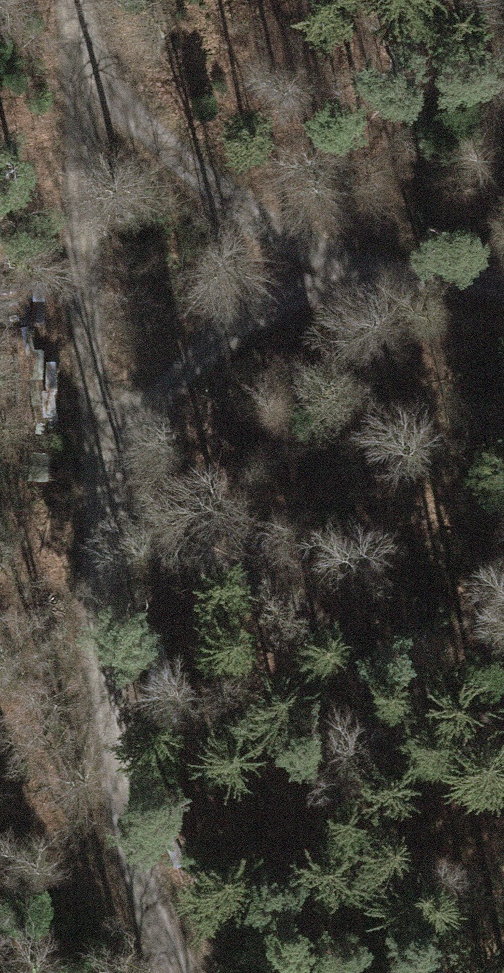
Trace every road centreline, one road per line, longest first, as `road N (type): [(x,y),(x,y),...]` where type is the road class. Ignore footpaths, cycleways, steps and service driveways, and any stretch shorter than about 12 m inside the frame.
road 1 (track): [(503,284),(365,268),(260,224),(111,90),(75,23)]
road 2 (track): [(179,972),(160,940),(132,826),(87,490)]
road 3 (track): [(503,716),(87,490)]
road 4 (track): [(87,490),(75,23)]
road 5 (track): [(365,268),(328,276),(258,312),(194,359),(134,418),(87,490)]

